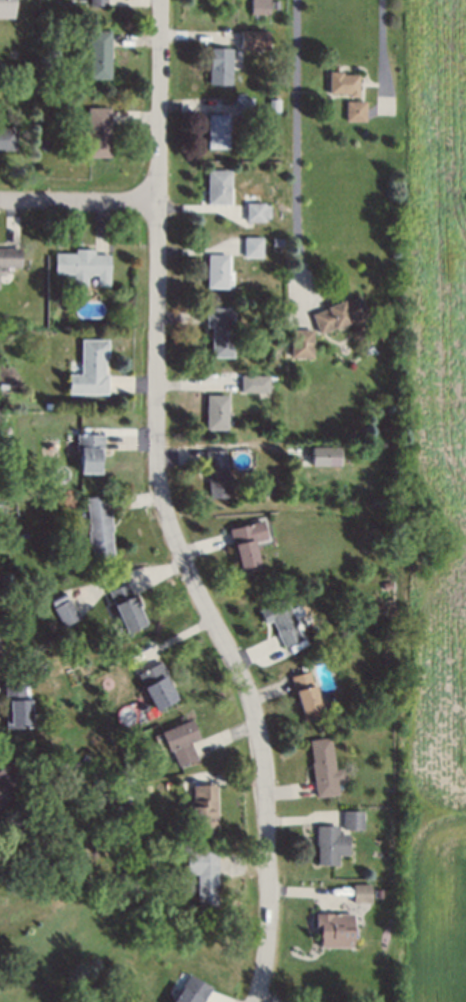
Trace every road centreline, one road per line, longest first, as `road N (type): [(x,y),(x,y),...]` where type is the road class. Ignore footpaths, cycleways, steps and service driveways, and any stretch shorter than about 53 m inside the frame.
road 1 (residential): [(157,0),(155,460),(161,508),(247,695),(262,768),(266,920),(250,1001)]
road 2 (residential): [(157,204),(0,202)]

